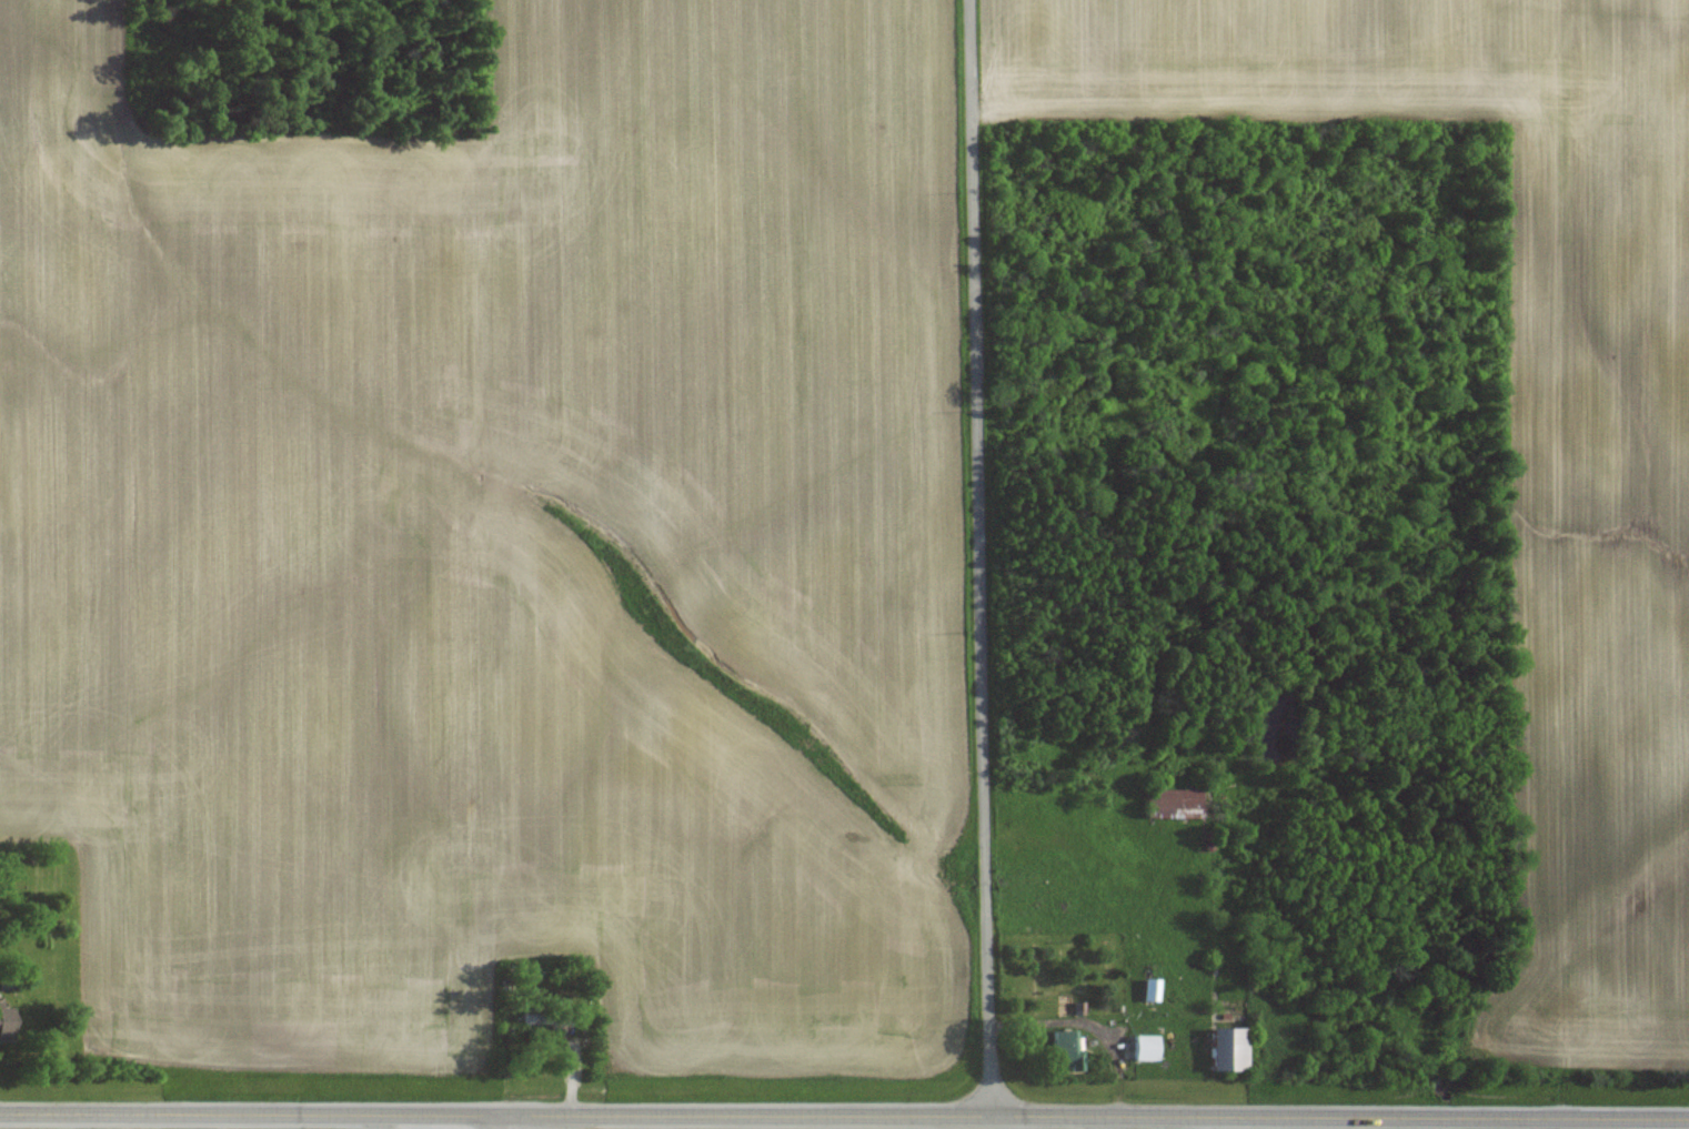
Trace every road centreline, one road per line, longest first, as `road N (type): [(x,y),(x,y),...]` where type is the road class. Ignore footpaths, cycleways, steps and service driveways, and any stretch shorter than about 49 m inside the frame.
road 1 (secondary): [(0,1117),(1688,1119)]
road 2 (residential): [(993,1117),(968,0)]

